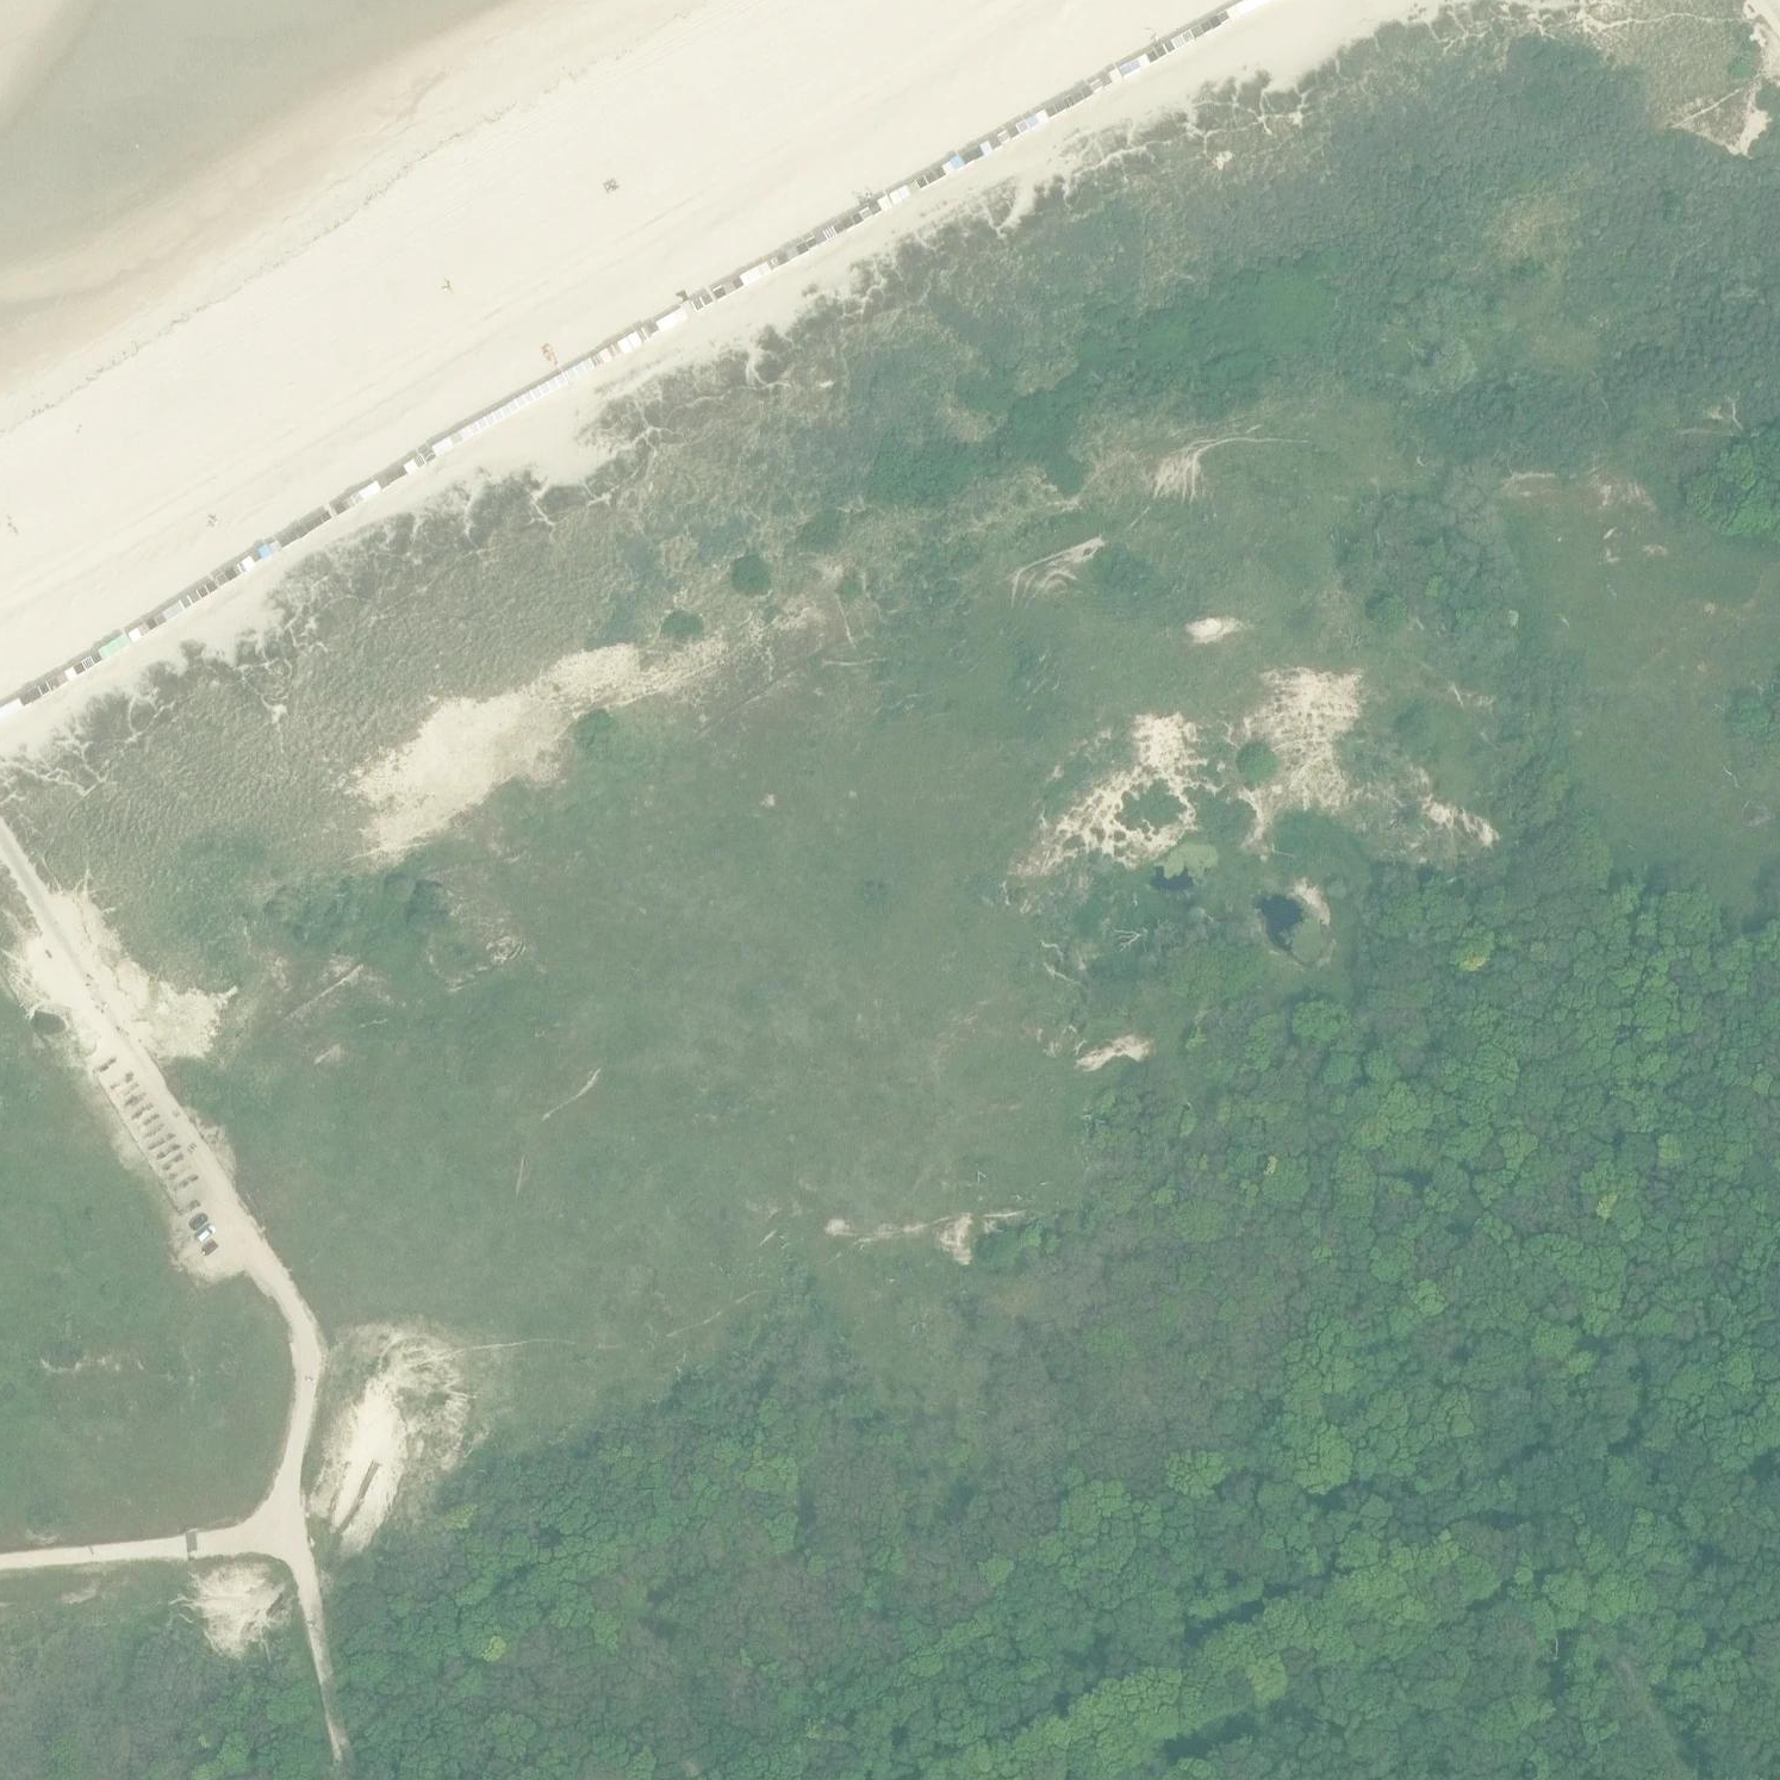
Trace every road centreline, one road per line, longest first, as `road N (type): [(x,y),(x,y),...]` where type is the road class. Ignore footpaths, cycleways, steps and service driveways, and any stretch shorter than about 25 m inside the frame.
road 1 (track): [(287,1531),(295,1444),(312,1385),(314,1350),(300,1315),(0,832)]
road 2 (track): [(999,1779),(1502,1541)]
road 3 (track): [(1549,1520),(1624,1519),(1756,1575),(1768,1650),(1779,1659)]
road 4 (track): [(0,1562),(287,1531)]
road 5 (track): [(287,1531),(346,1762)]

